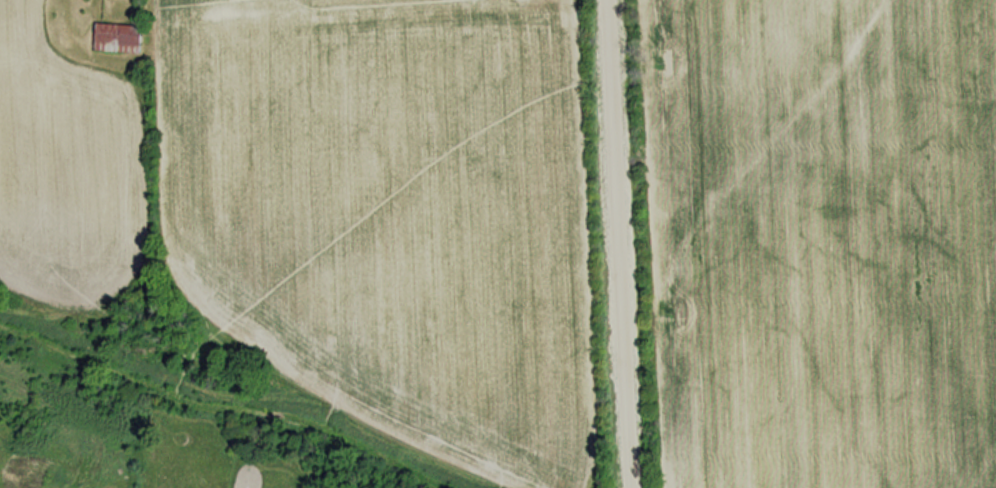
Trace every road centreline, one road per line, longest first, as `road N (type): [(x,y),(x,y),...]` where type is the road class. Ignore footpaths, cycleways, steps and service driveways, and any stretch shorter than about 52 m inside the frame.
road 1 (residential): [(626,487),(607,0)]

